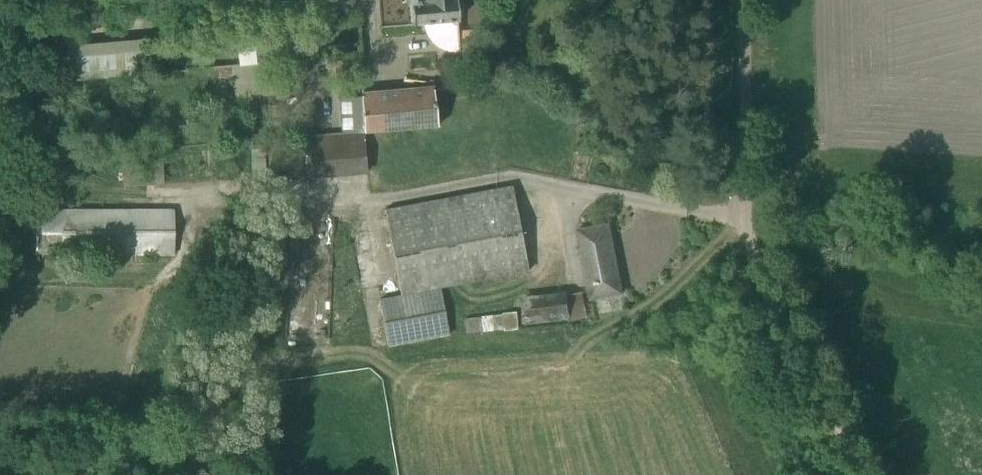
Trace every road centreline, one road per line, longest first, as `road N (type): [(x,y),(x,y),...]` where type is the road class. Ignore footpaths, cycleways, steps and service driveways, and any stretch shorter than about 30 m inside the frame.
road 1 (unclassified): [(752,253),(741,217),(749,177),(743,0)]
road 2 (track): [(863,474),(752,253)]

